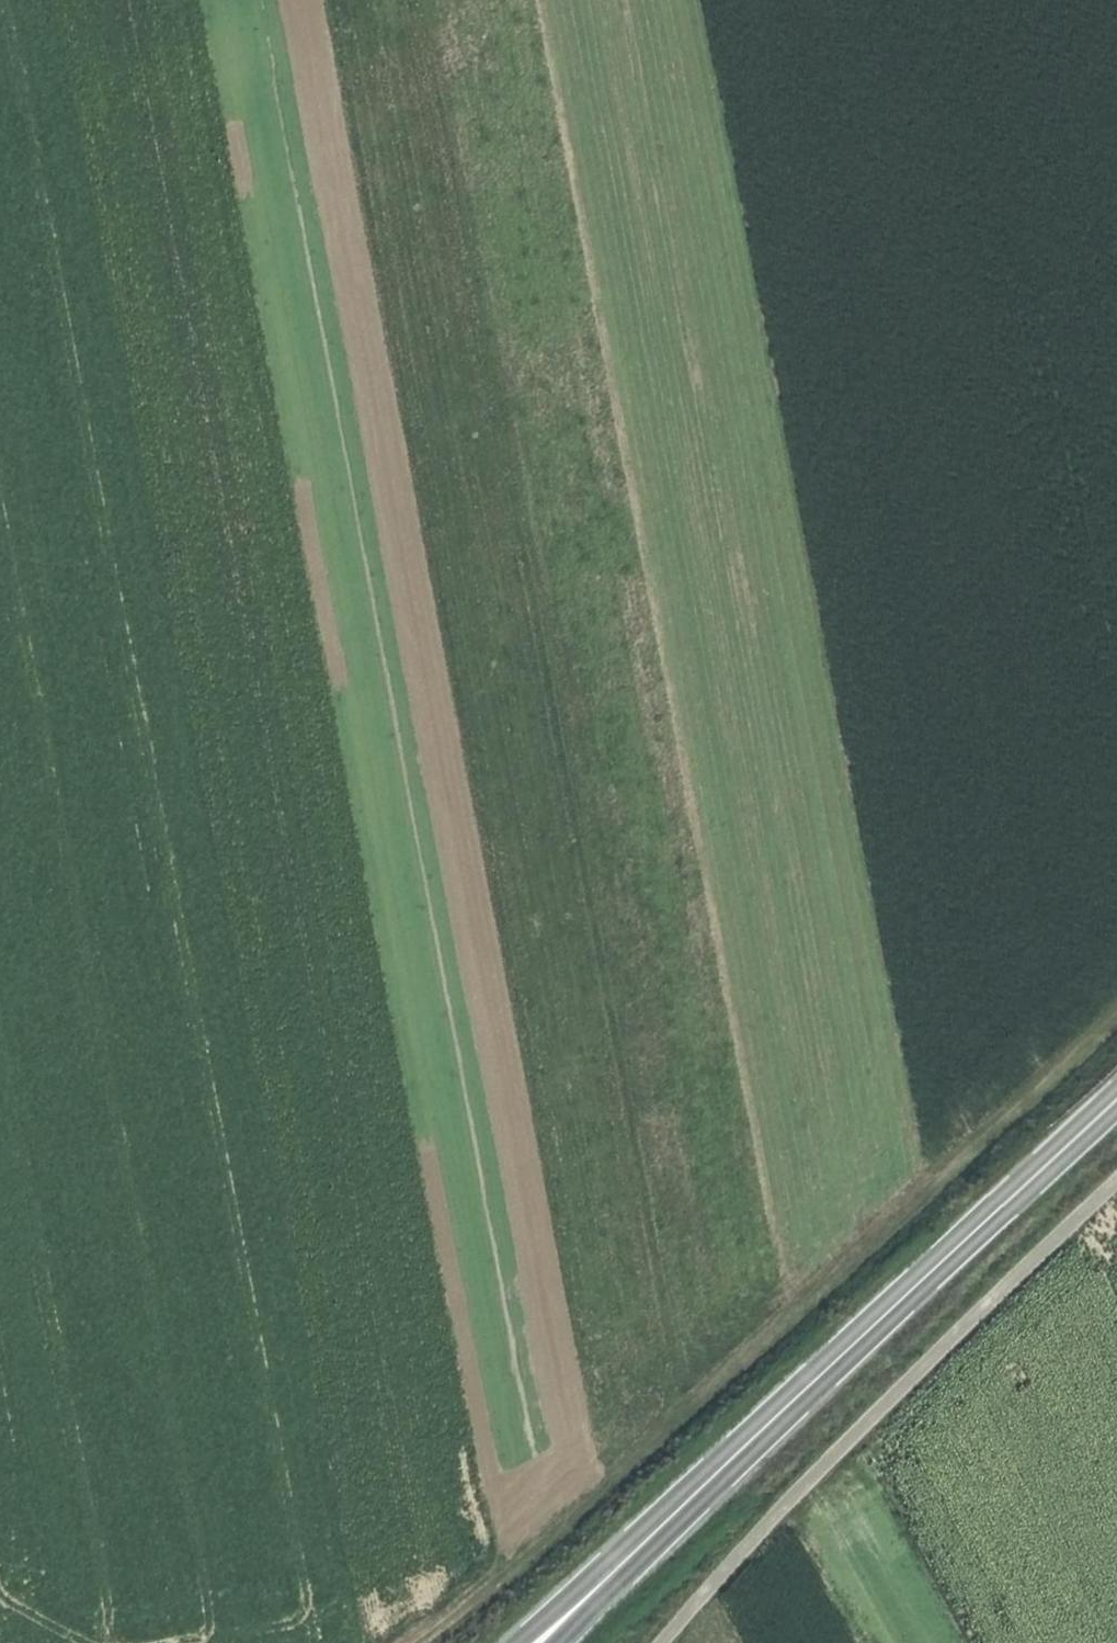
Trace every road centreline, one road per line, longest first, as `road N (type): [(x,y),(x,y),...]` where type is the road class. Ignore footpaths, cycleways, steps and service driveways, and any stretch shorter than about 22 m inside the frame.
road 1 (tertiary): [(569,1611),(1116,1103)]
road 2 (track): [(666,1642),(868,1422),(1116,1193)]

